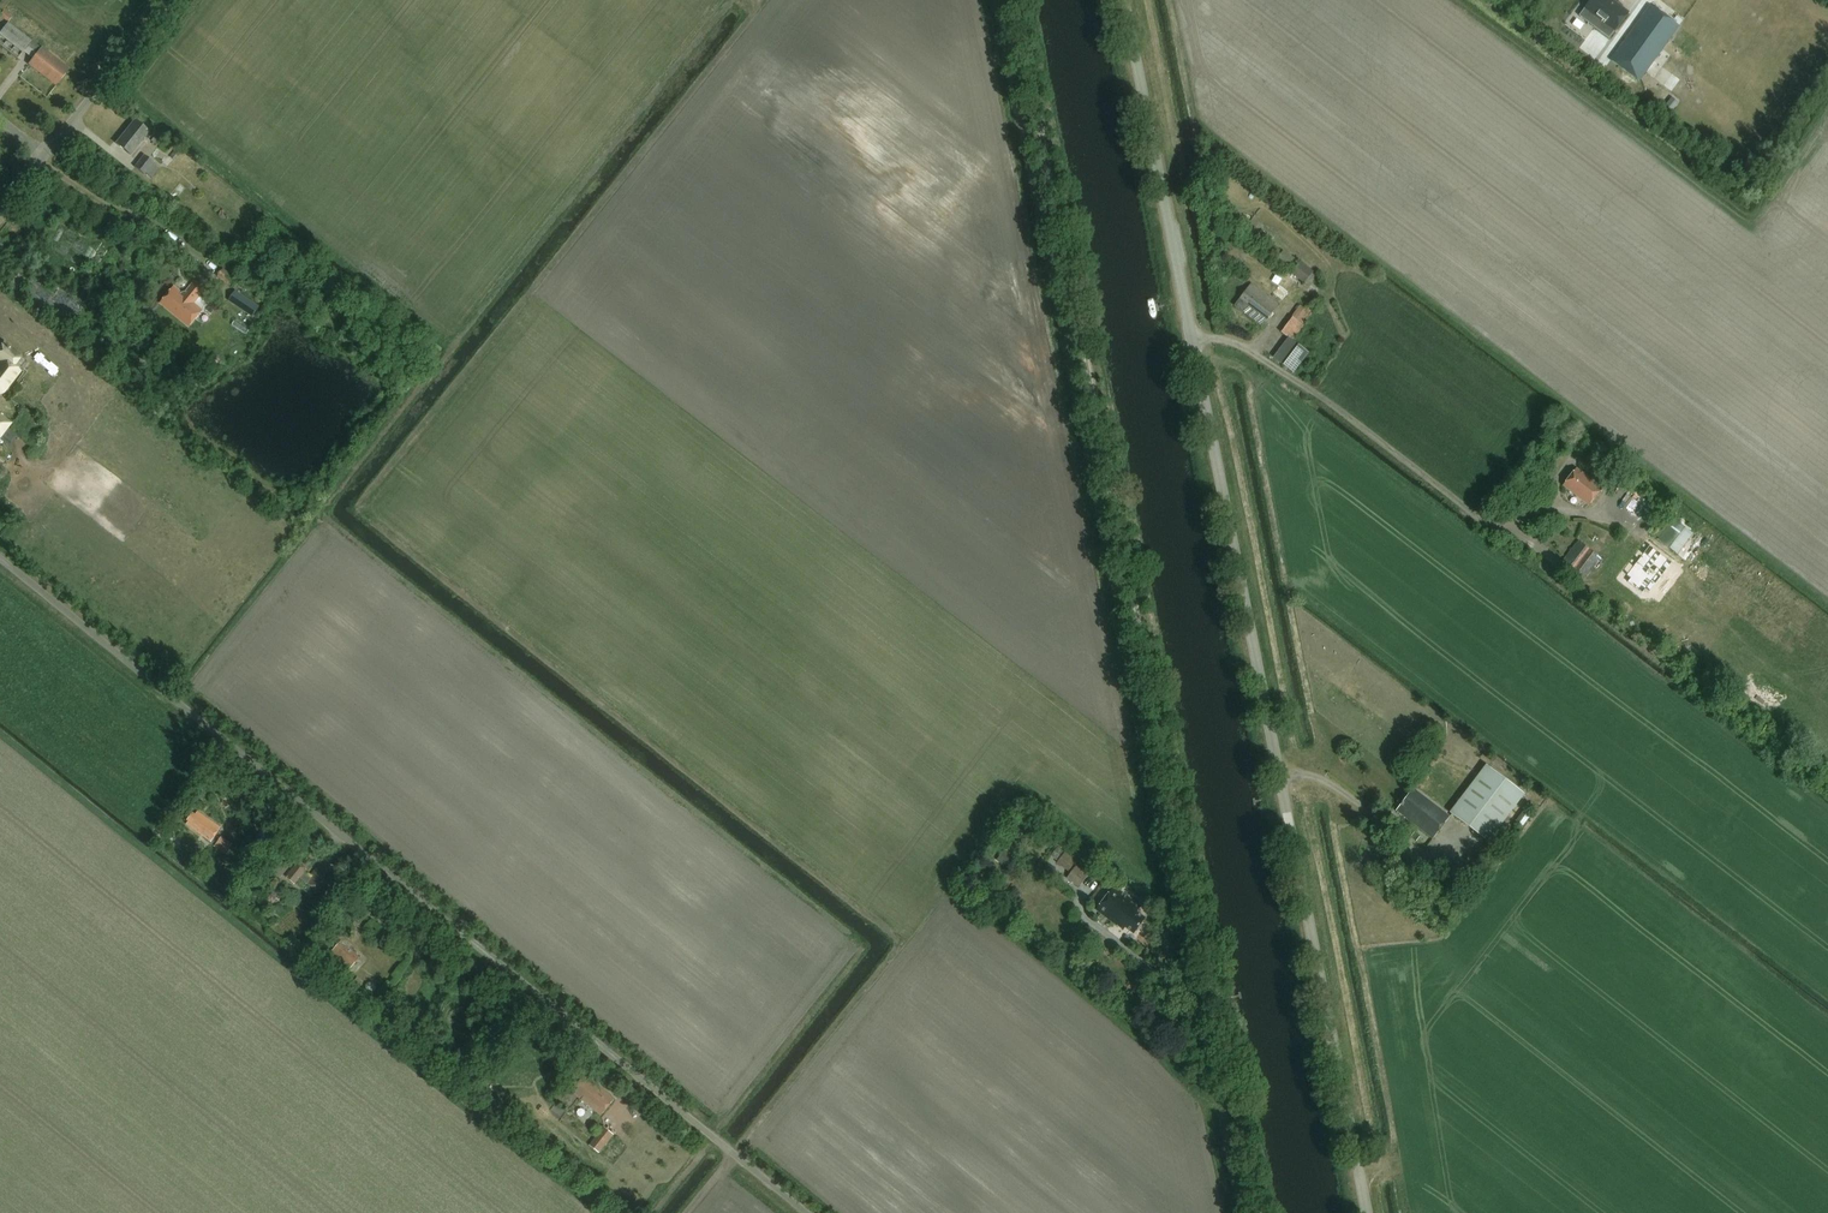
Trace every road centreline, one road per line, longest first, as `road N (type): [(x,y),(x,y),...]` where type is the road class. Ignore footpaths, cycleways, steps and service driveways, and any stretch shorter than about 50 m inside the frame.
road 1 (track): [(1016,0),(1264,1212)]
road 2 (unclassified): [(1364,1212),(1120,0)]
road 3 (unclassified): [(808,1212),(0,556)]
road 4 (track): [(1604,514),(1556,509),(1496,524),(1482,520),(1254,350),(1188,339)]
road 5 (unclassified): [(44,154),(169,0)]

